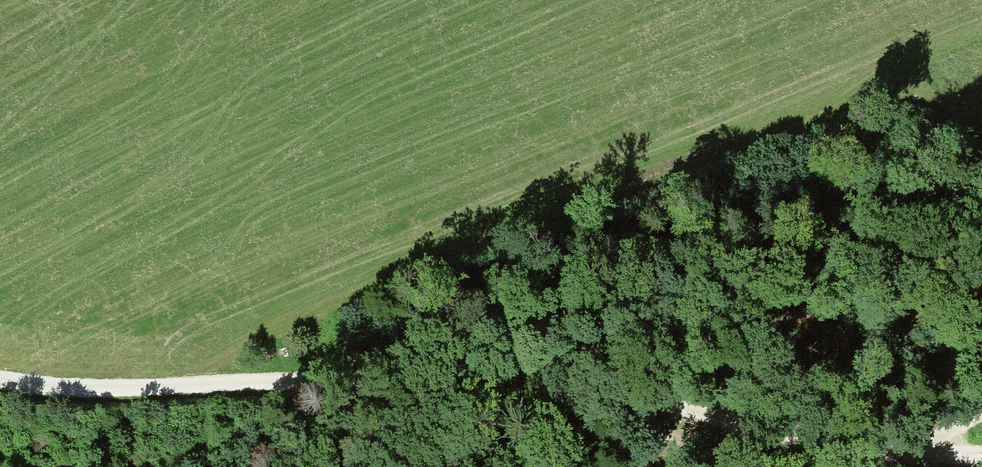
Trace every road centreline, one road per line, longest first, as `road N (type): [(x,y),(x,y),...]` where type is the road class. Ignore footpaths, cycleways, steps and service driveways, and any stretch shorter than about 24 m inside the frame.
road 1 (track): [(948,247),(968,192),(964,141),(950,110),(913,82),(354,295),(273,332),(193,384)]
road 2 (track): [(910,452),(709,419),(531,370),(135,390),(0,382)]
road 3 (track): [(570,375),(603,355),(745,335),(981,235)]

